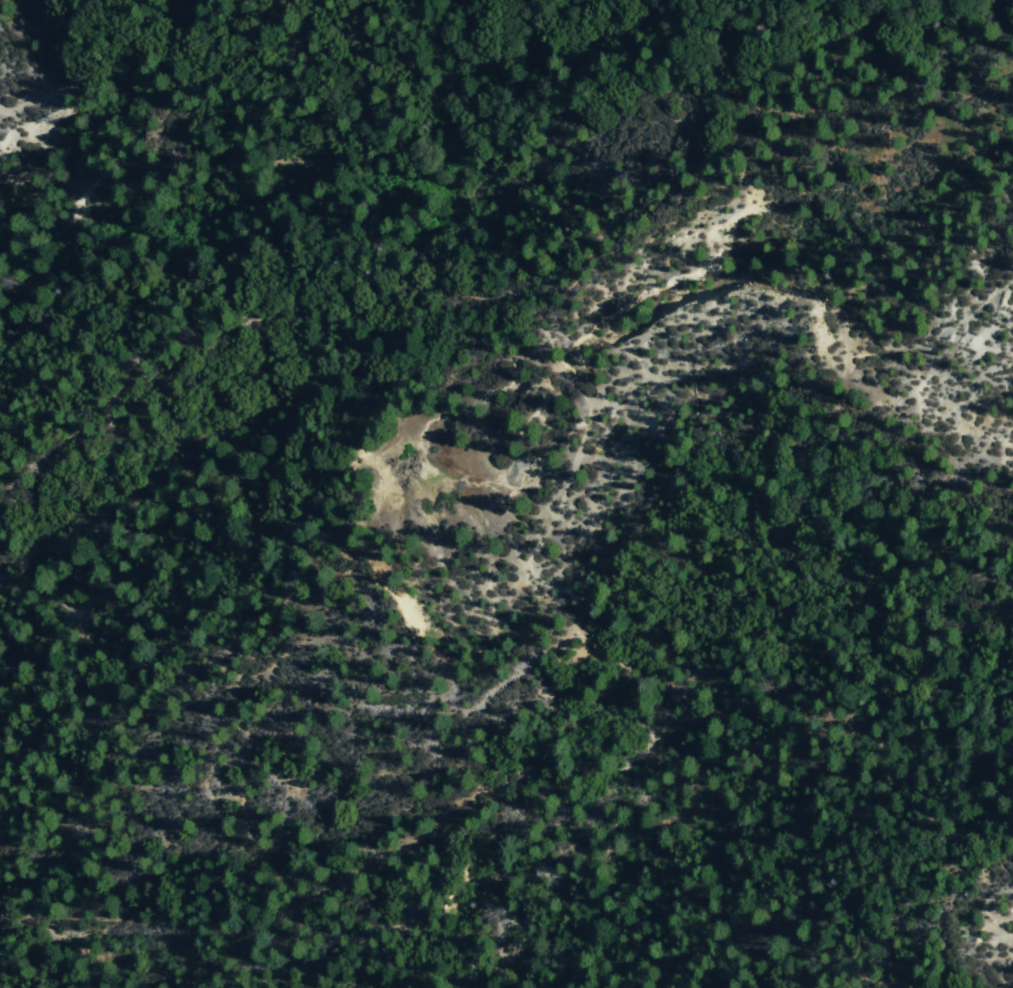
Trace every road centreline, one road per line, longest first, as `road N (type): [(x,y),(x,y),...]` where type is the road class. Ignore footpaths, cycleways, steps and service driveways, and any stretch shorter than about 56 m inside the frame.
road 1 (track): [(1012,773),(762,855),(699,927),(658,954),(509,987)]
road 2 (track): [(461,987),(117,942),(0,918)]

